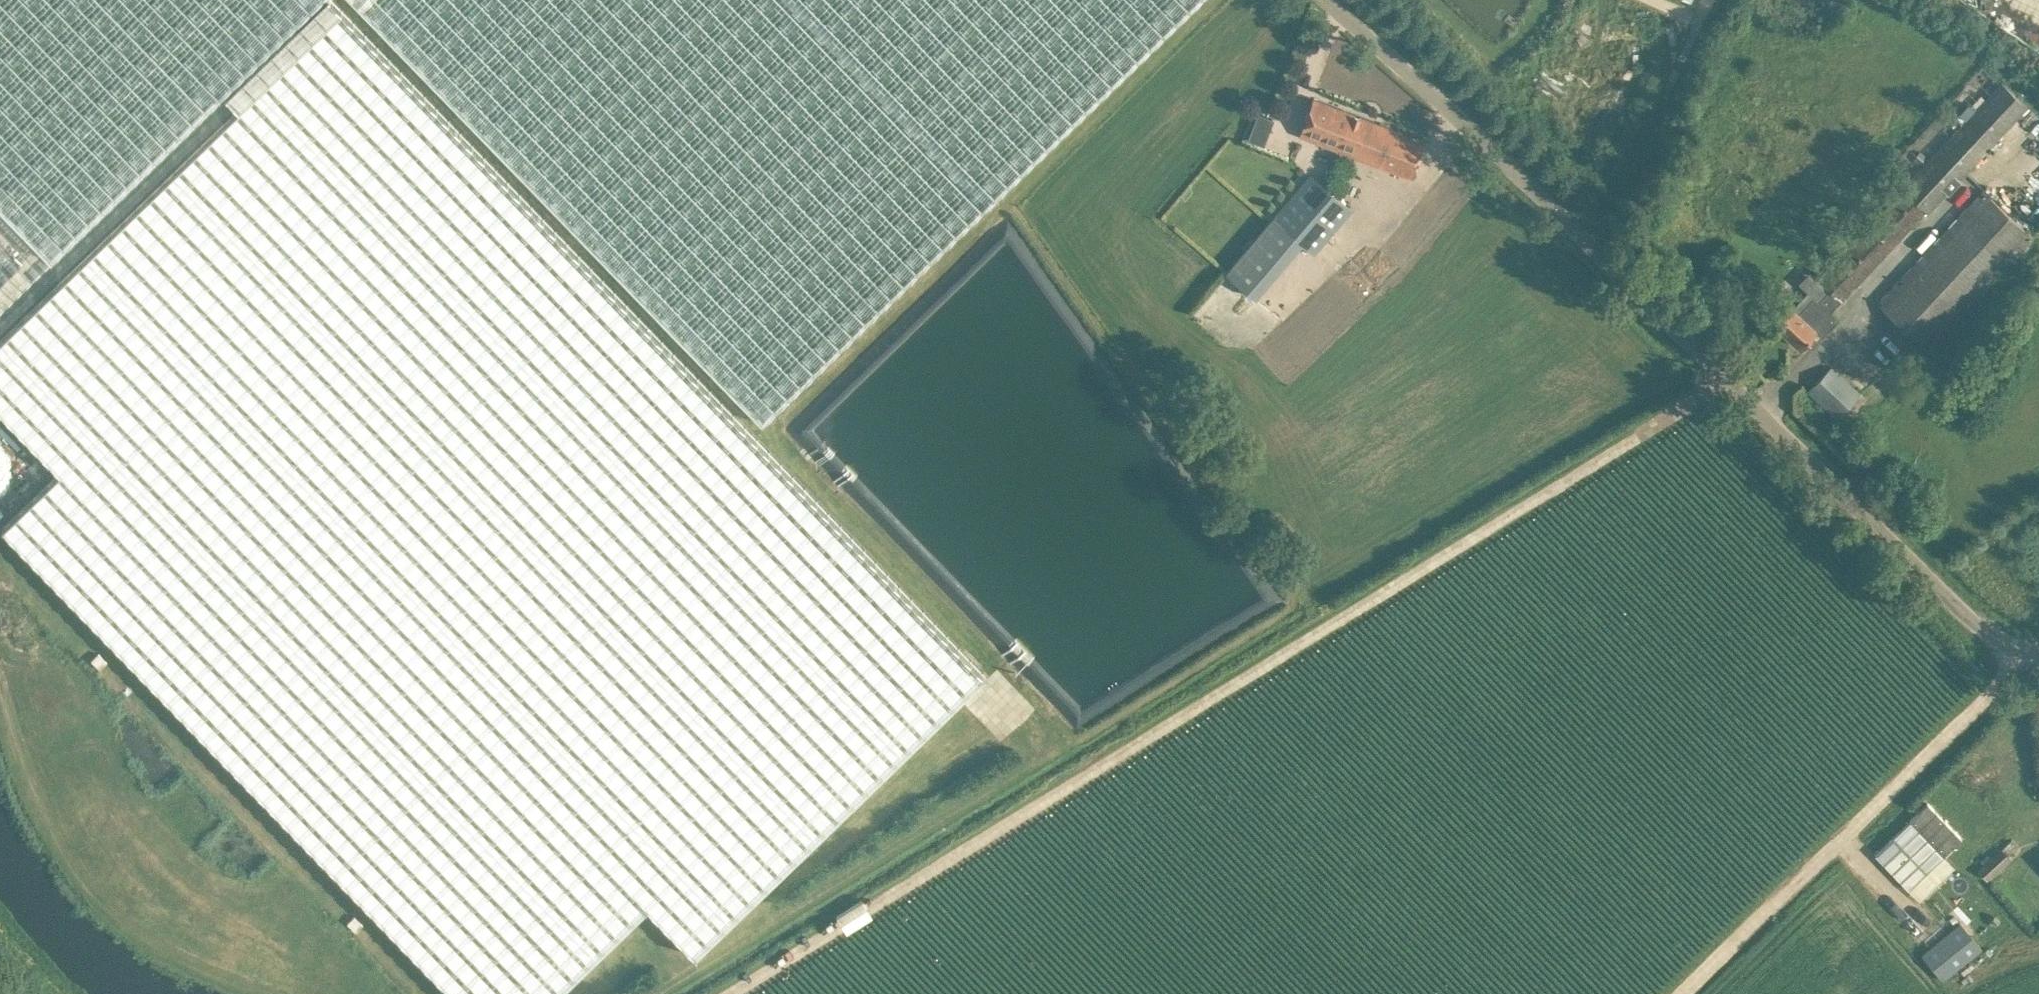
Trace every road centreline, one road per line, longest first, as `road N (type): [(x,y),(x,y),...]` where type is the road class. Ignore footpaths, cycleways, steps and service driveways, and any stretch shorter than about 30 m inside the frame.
road 1 (unclassified): [(2038,651),(2010,647),(1979,627),(1326,0)]
road 2 (track): [(1687,993),(1999,691),(2010,647)]

